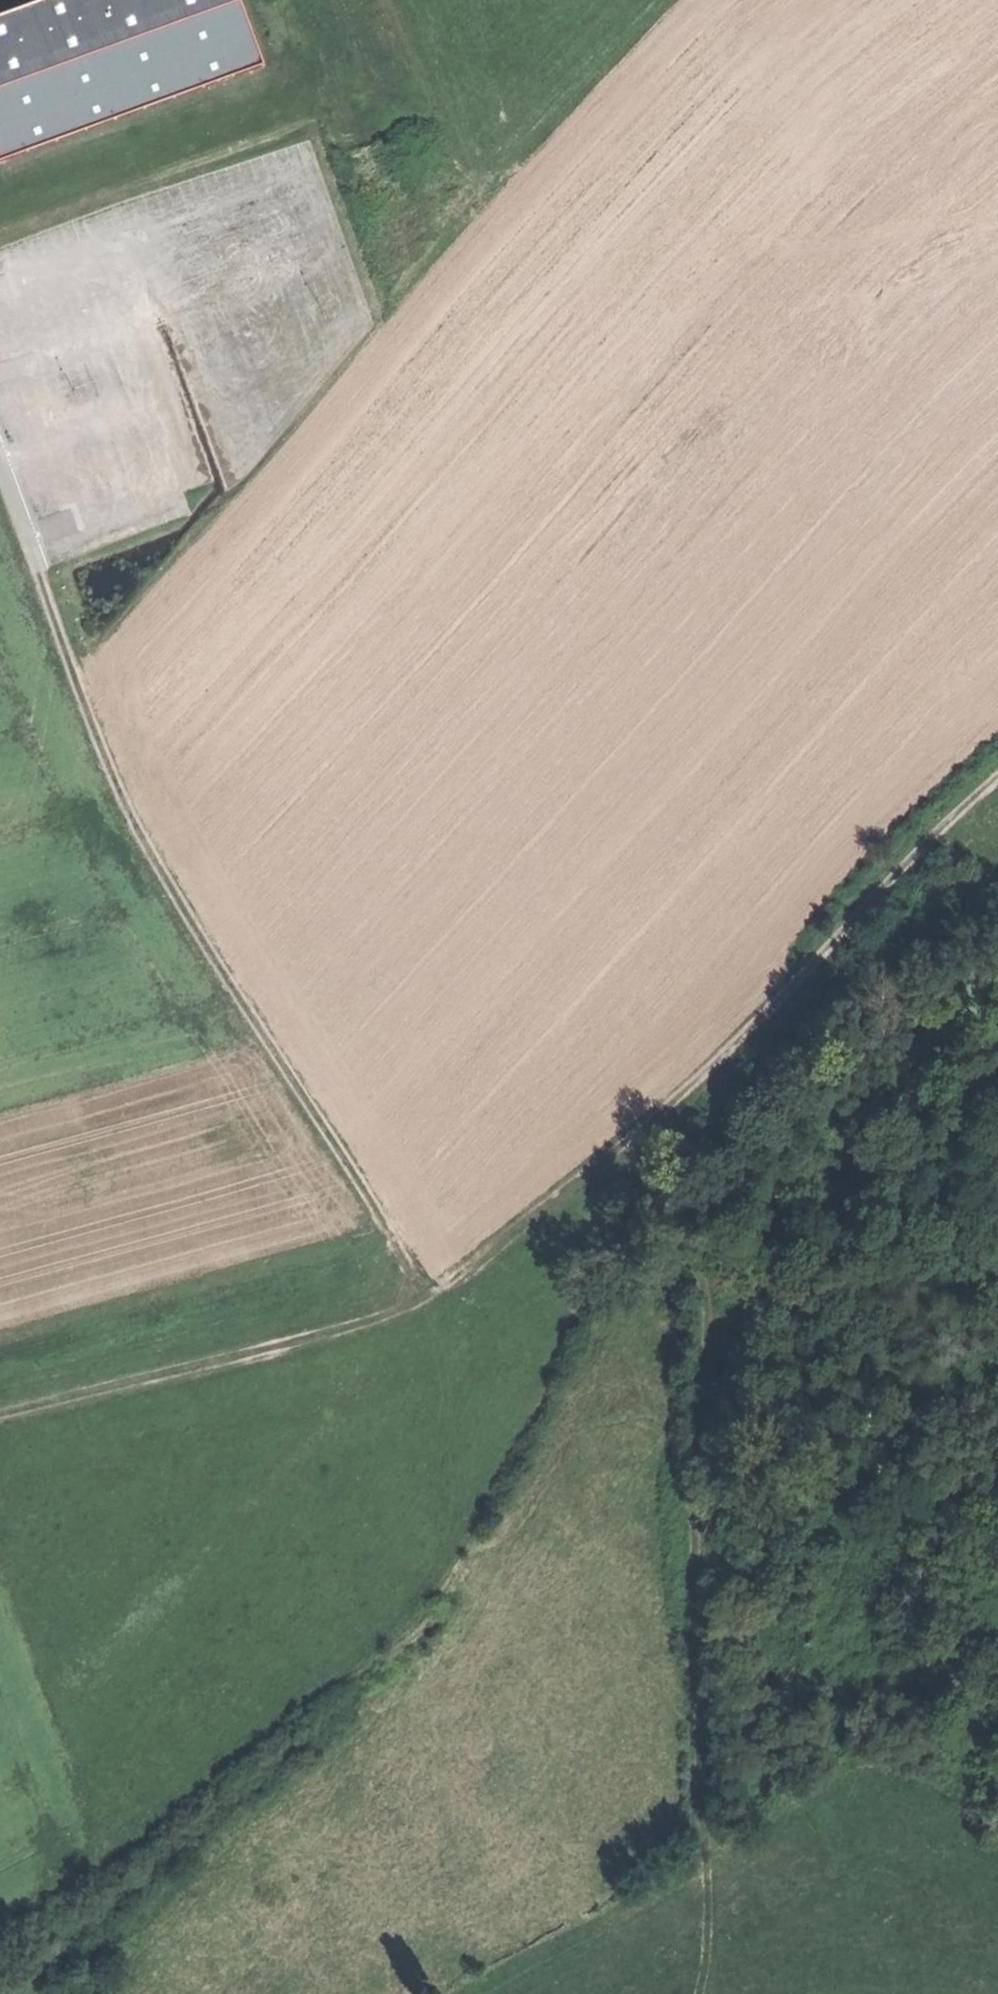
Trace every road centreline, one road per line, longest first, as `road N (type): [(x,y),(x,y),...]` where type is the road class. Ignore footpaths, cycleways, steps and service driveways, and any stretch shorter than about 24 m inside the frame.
road 1 (track): [(0,1411),(423,1299),(109,777),(74,678)]
road 2 (track): [(997,782),(657,1119),(453,1284),(423,1299)]
road 3 (track): [(637,1136),(707,1298),(694,1719),(704,1852)]

